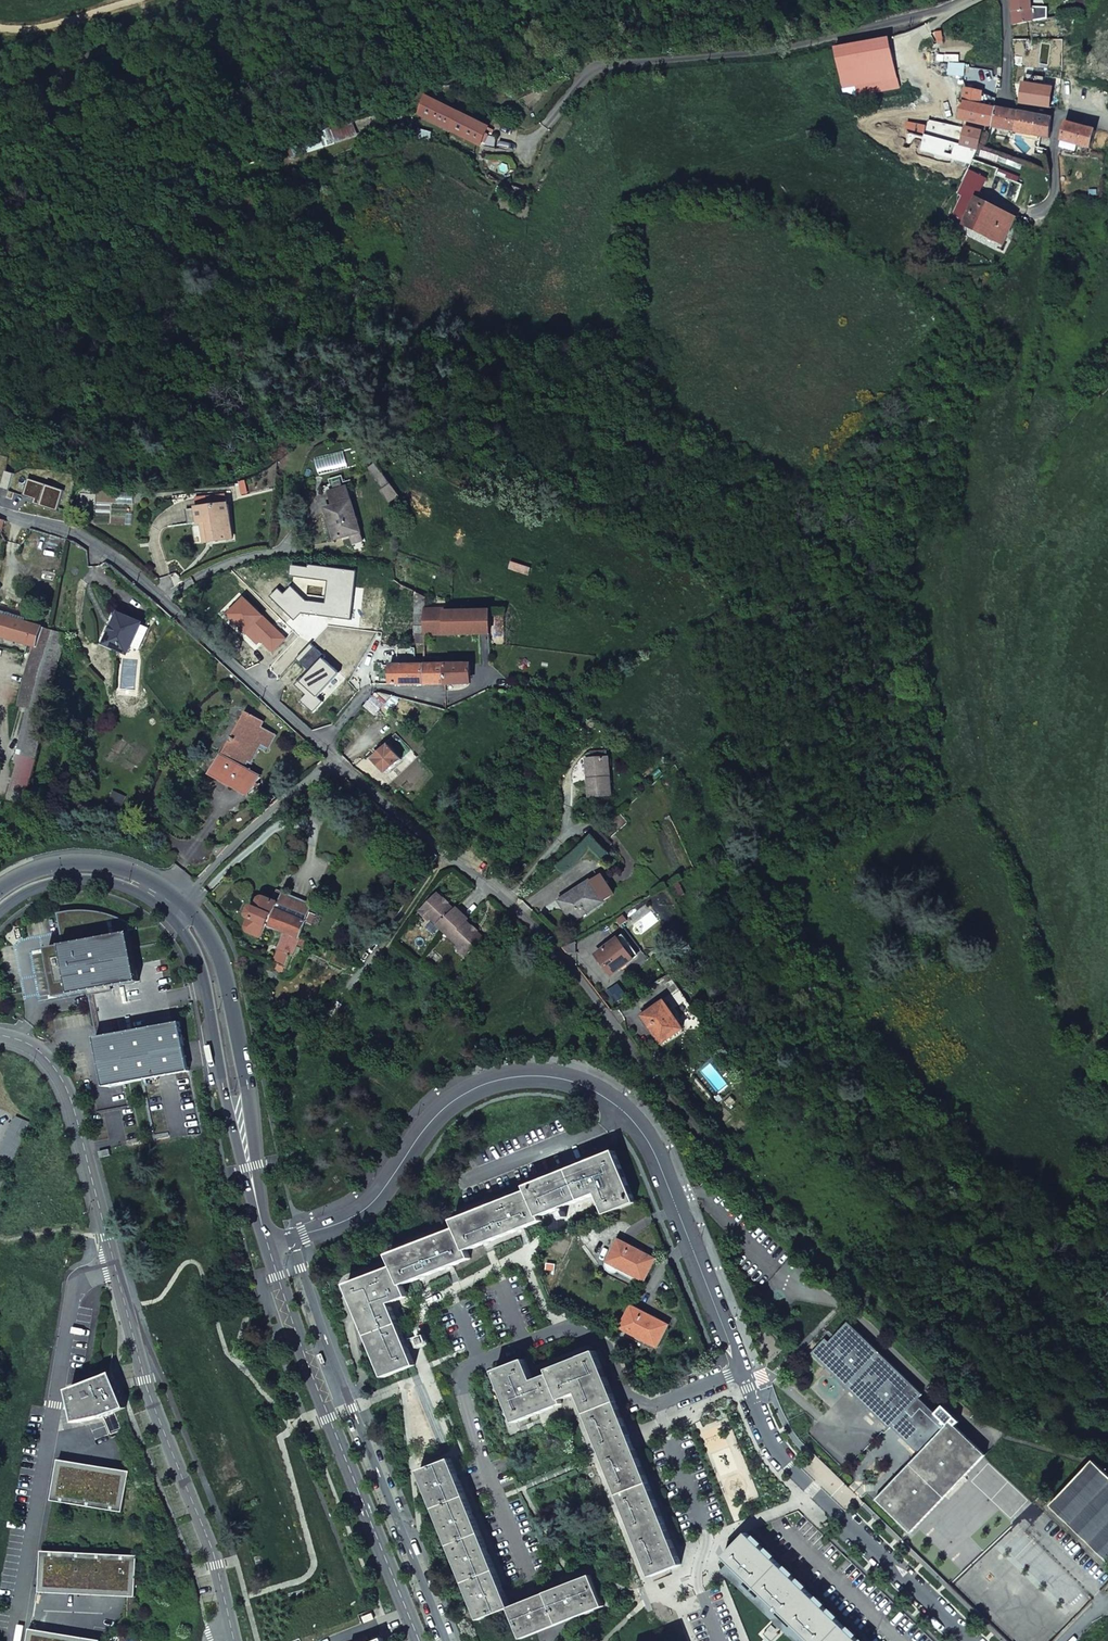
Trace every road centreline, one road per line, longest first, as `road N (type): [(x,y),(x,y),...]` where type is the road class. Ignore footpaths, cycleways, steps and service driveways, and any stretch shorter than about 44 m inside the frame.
road 1 (residential): [(741,1371),(653,1150),(627,1113),(593,1087),(531,1069),(476,1084),(439,1110),(352,1217),(269,1248)]
road 2 (residential): [(236,1640),(217,1566),(146,1380),(68,1093),(53,1061),(0,1037)]
road 3 (tertiary): [(269,1248),(420,1640)]
road 4 (residential): [(327,744),(153,582),(84,533),(0,506)]
road 5 (residential): [(616,1017),(565,951),(344,759)]
road 6 (residential): [(599,62),(754,50),(959,0)]
road 7 (residential): [(971,1640),(789,1468),(741,1371)]
road 8 (tertiary): [(180,909),(216,970),(269,1248)]
road 9 (residential): [(574,1324),(547,1302),(528,1249),(428,1306),(424,1322),(439,1361),(457,1374)]
road 10 (track): [(199,84),(299,96),(363,72),(413,69),(452,79)]
road 11 (residential): [(577,1407),(652,1594),(685,1609),(704,1602)]
road 12 (residential): [(180,909),(240,843),(344,759)]
road 13 (residential): [(457,1374),(529,1580)]
road 14 (unclassified): [(1107,124),(1002,105),(1010,0)]
road 15 (residential): [(704,1602),(698,1578),(705,1533),(656,1406)]
road 16 (tertiary): [(0,897),(17,877),(76,864),(139,874),(180,909)]
road 17 (residential): [(327,744),(379,688),(448,699),(490,685)]
road 18 (residential): [(574,1324),(457,1374)]
road 19 (residential): [(656,1406),(629,1397),(606,1342),(574,1324)]

